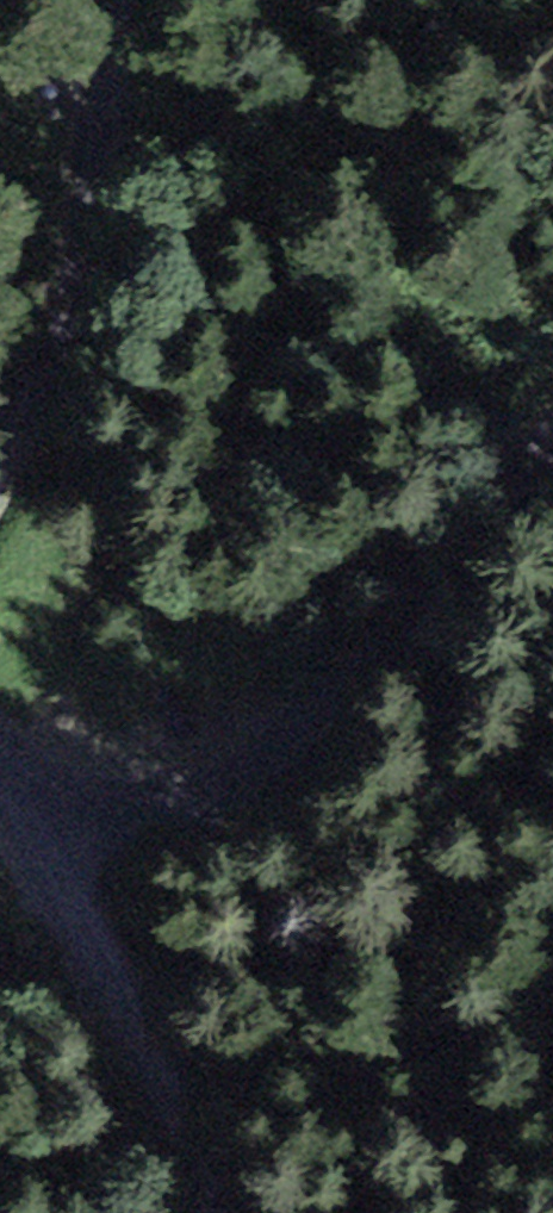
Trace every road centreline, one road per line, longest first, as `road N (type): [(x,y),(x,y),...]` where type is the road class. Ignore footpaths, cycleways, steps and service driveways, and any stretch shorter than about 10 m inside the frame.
road 1 (unclassified): [(552,453),(456,573),(303,737),(243,777),(166,799),(90,802),(37,785),(0,758)]
road 2 (unclassified): [(0,453),(70,282),(99,160),(120,0)]
road 3 (track): [(37,785),(206,1212)]

